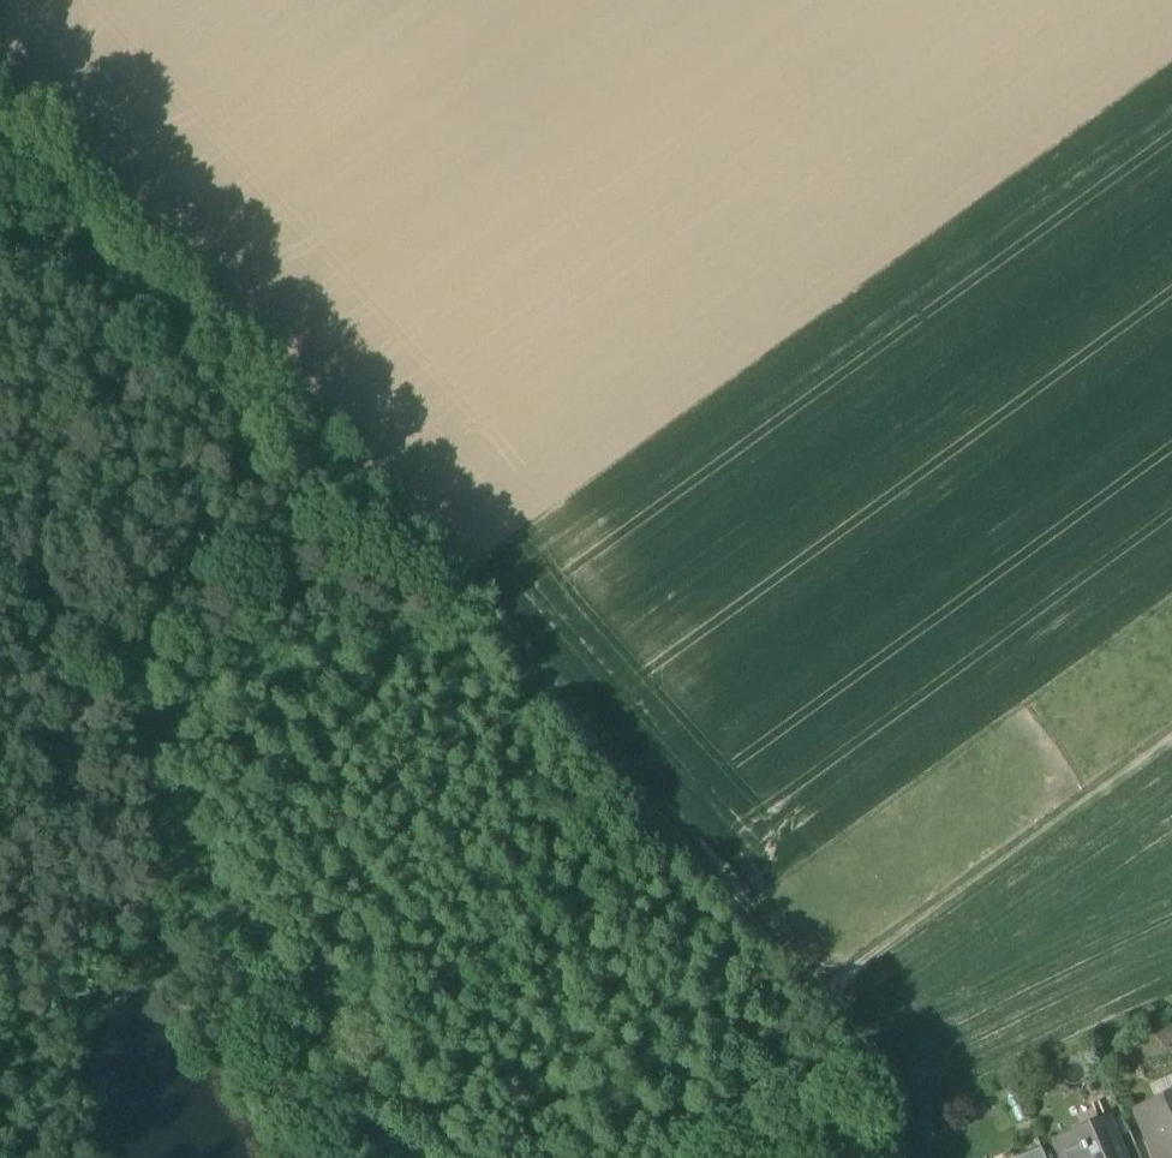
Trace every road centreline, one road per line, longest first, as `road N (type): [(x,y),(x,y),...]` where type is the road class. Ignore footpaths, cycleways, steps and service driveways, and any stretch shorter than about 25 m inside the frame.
road 1 (track): [(824,992),(464,578),(0,81)]
road 2 (track): [(824,992),(1171,740)]
road 3 (track): [(894,1157),(824,992)]

